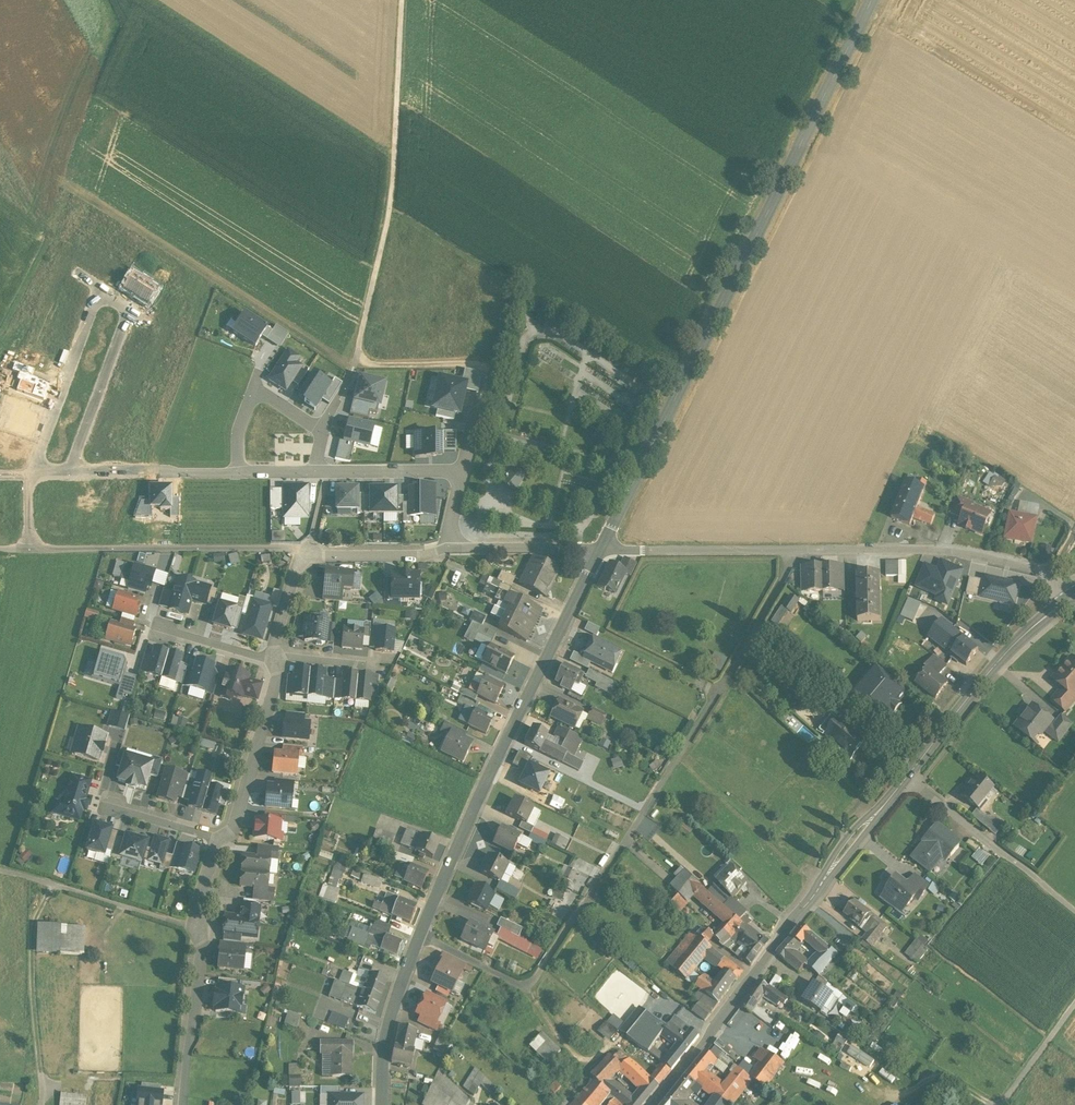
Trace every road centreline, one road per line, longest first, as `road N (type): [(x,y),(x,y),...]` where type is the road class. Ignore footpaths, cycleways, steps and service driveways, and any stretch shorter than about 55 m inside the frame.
road 1 (secondary): [(381,1104),(389,1024),(439,893),(600,550)]
road 2 (residential): [(1061,597),(1053,574),(939,549),(600,550)]
road 3 (secondary): [(874,0),(714,324)]
road 4 (track): [(356,356),(391,210),(403,0)]
road 5 (track): [(395,161),(148,0)]
road 6 (residential): [(28,549),(310,550)]
road 7 (residential): [(221,840),(198,916),(200,957),(182,1104)]
road 8 (secondary): [(600,550),(714,324)]
road 9 (residential): [(461,475),(490,364),(354,366)]
road 10 (secondary): [(654,1104),(799,911)]
road 11 (residential): [(109,299),(92,309),(30,475)]
road 12 (residential): [(73,473),(126,319),(123,306),(109,299)]
road 13 (residential): [(278,668),(221,840)]
road 14 (secondary): [(895,789),(1006,654)]
road 15 (residential): [(73,473),(239,473)]
road 16 (secondary): [(895,789),(841,842),(799,911)]
road 17 (residential): [(444,547),(600,550)]
road 18 (secondary): [(799,911),(895,789)]
road 19 (residential): [(310,550),(444,547)]
road 20 (residential): [(328,473),(461,475)]
road 21 (residential): [(160,629),(278,668)]

